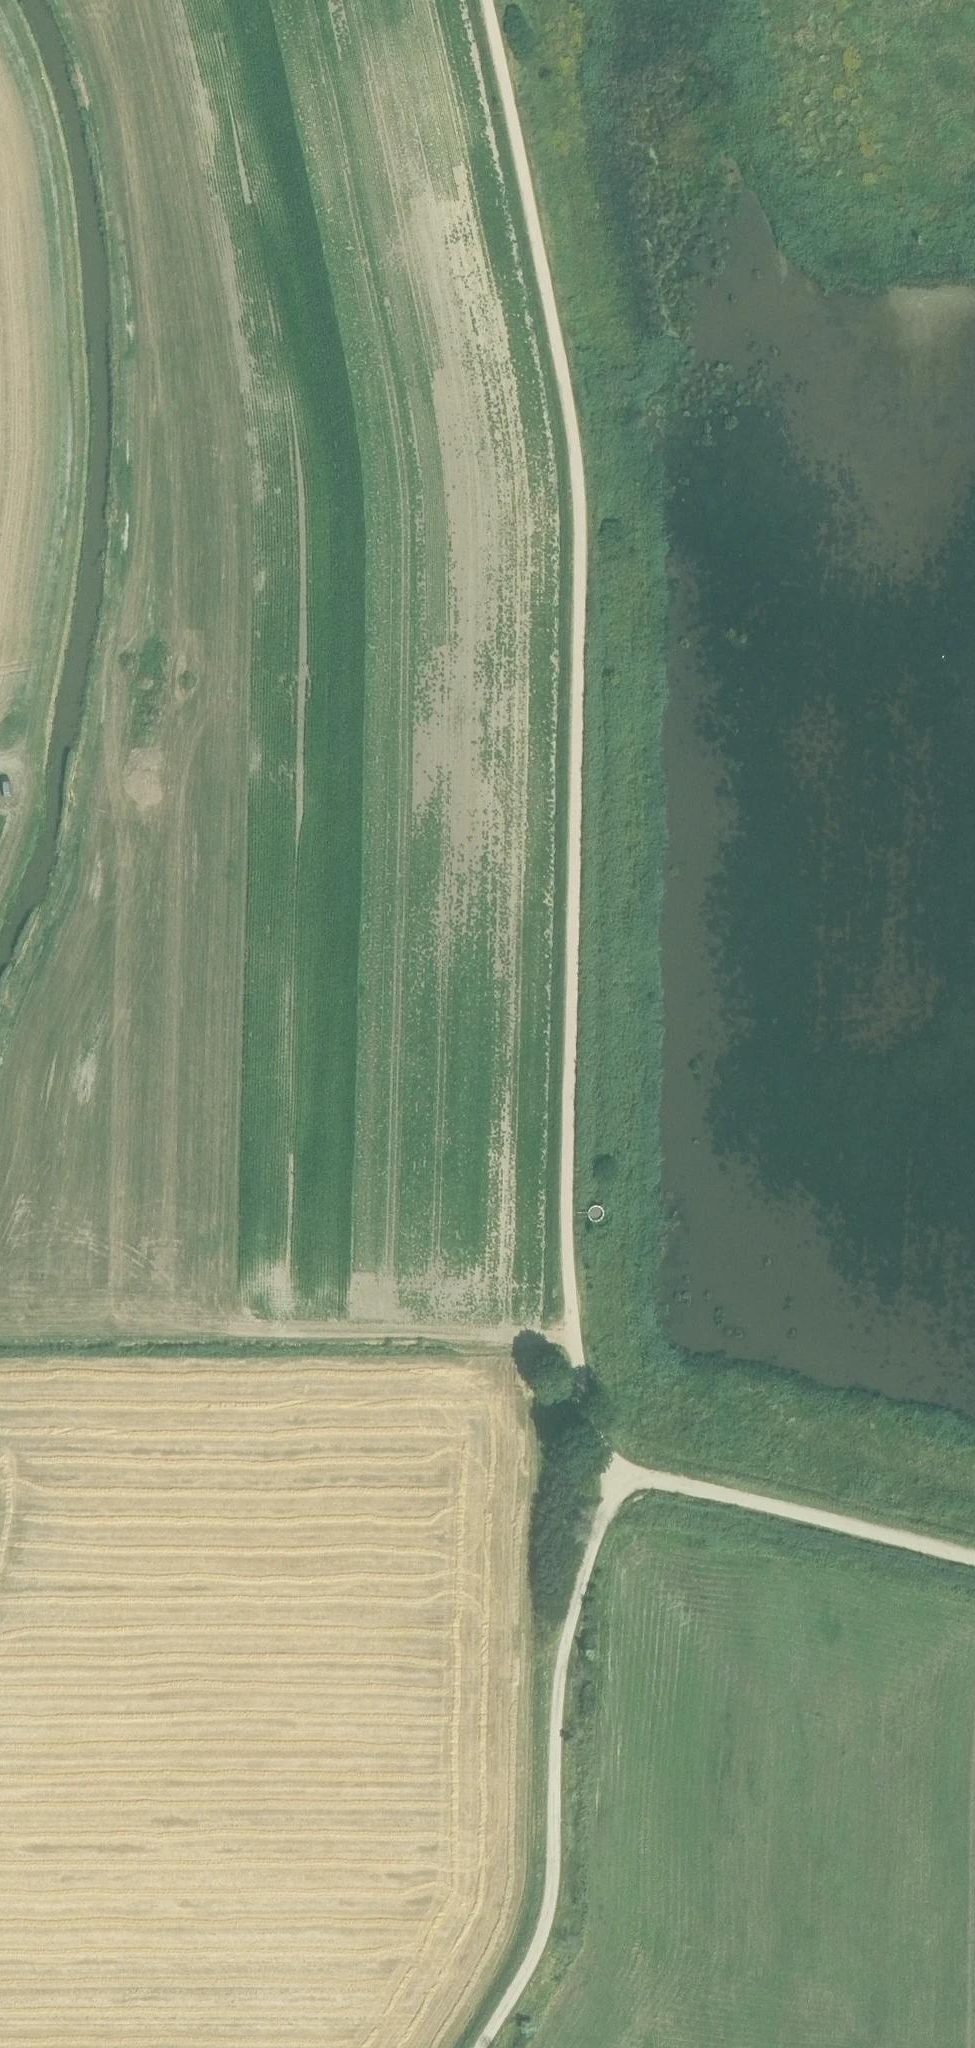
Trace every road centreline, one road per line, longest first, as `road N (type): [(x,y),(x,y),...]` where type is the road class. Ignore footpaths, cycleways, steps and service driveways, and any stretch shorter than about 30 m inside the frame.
road 1 (track): [(617,1476),(599,1447),(572,1337),(568,1215),(584,464),(486,0)]
road 2 (track): [(617,1476),(570,1619),(547,1926),(482,2047)]
road 3 (track): [(974,1565),(637,1474),(617,1476)]

